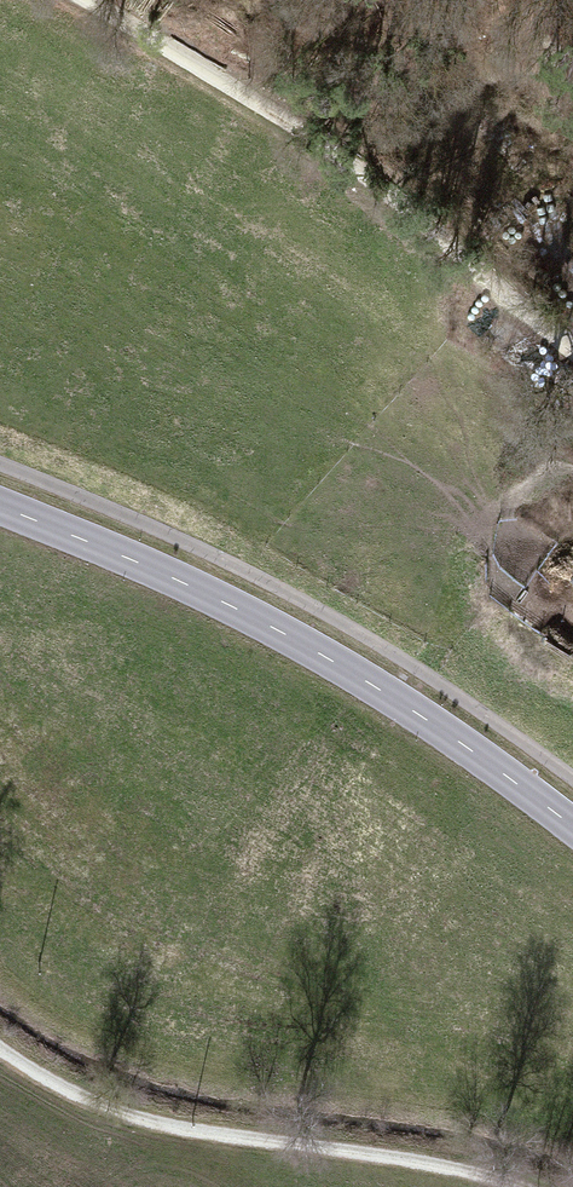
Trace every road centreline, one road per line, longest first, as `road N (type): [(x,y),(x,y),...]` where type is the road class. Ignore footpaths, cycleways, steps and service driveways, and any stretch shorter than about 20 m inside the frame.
road 1 (tertiary): [(572,829),(355,676),(237,612),(0,508)]
road 2 (track): [(91,0),(309,127),(572,337)]
road 3 (track): [(515,1186),(463,1172),(188,1129),(79,1097),(0,1040)]

